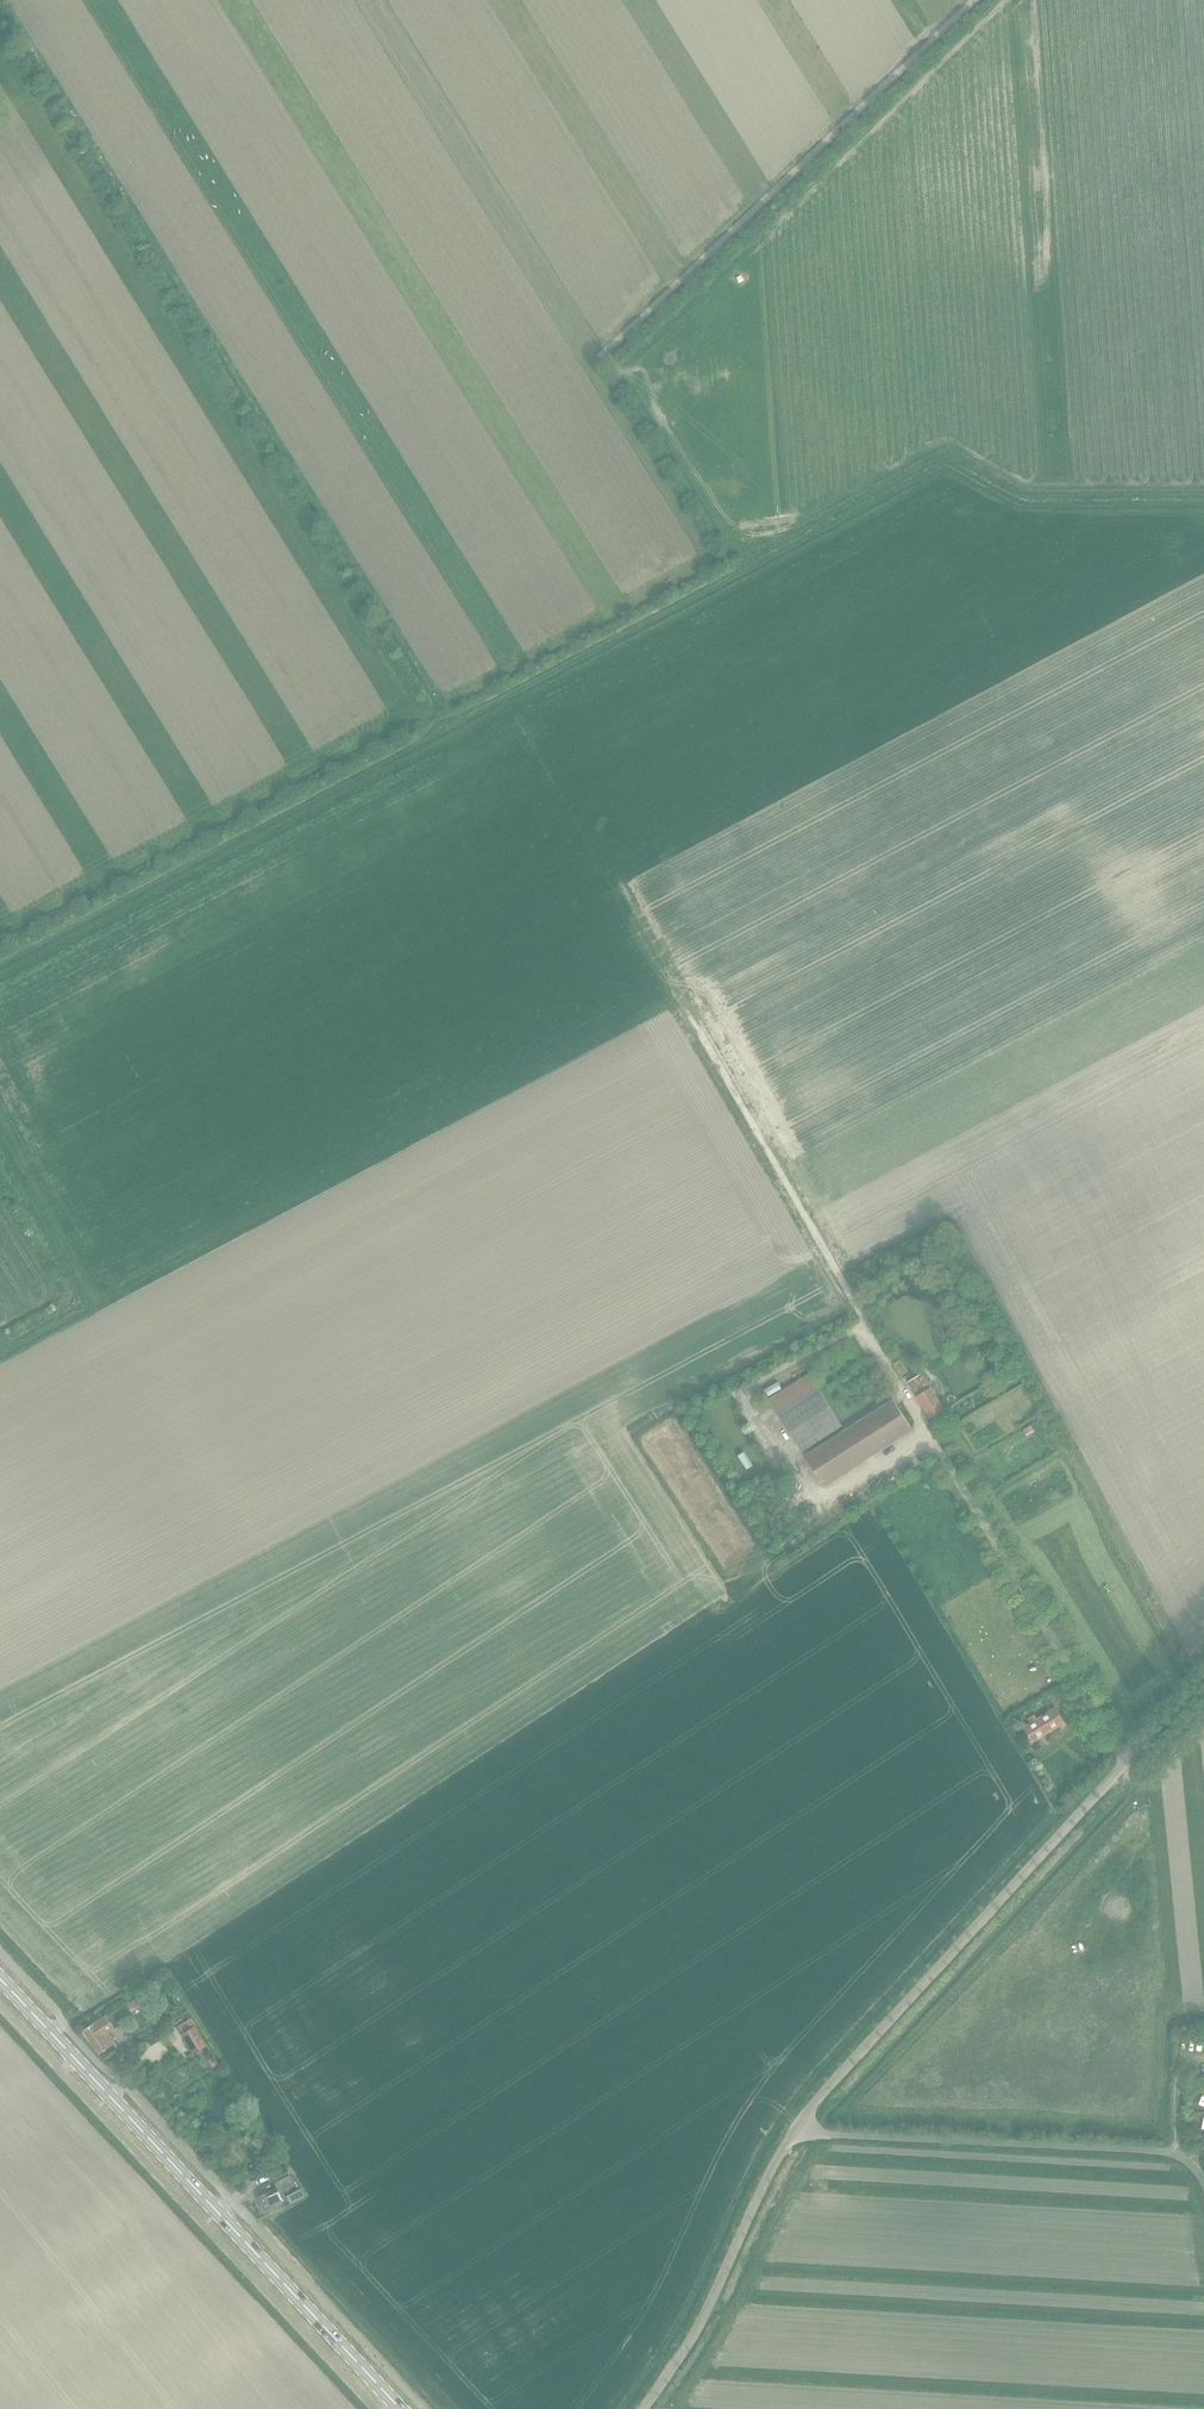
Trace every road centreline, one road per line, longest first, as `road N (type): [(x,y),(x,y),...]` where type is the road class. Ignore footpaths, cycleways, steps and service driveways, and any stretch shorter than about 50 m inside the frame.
road 1 (unclassified): [(642,2408),(707,2309),(742,2223),(794,2129),(1203,1675)]
road 2 (secondary): [(0,1980),(400,2408)]
road 3 (track): [(604,352),(974,0)]

